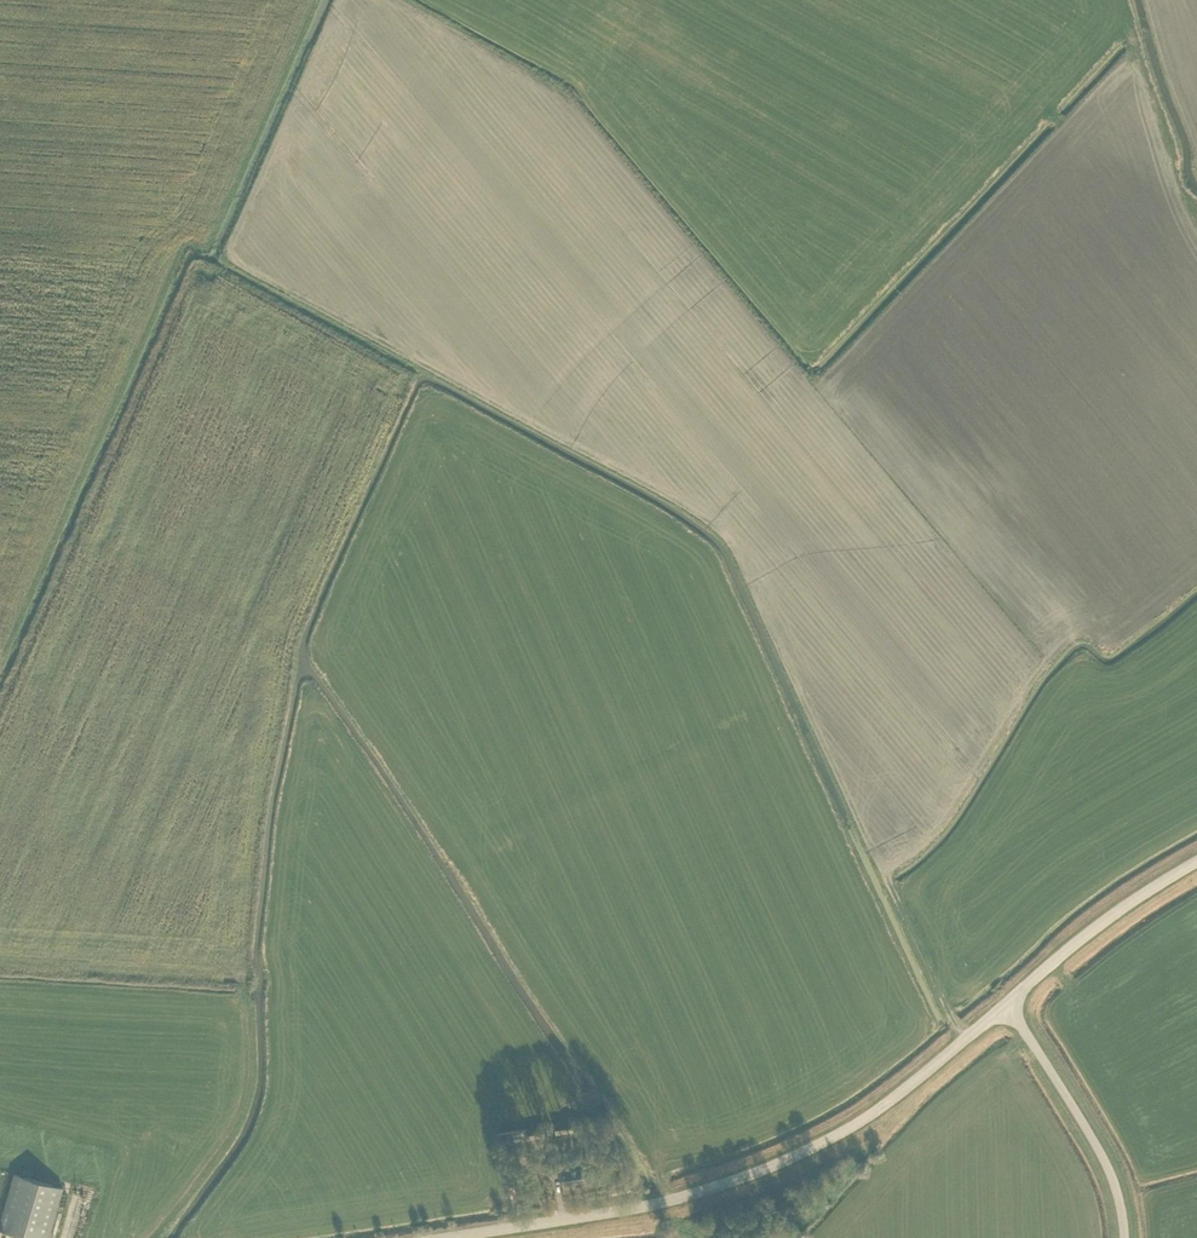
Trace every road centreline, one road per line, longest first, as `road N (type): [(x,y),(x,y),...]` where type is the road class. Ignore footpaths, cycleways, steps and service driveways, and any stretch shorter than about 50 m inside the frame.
road 1 (tertiary): [(441,1237),(665,1201),(767,1168),(881,1107),(1007,1002)]
road 2 (unclassified): [(1124,1237),(1096,1142),(1007,1002)]
road 3 (tertiary): [(1007,1002),(1129,902),(1196,861)]

